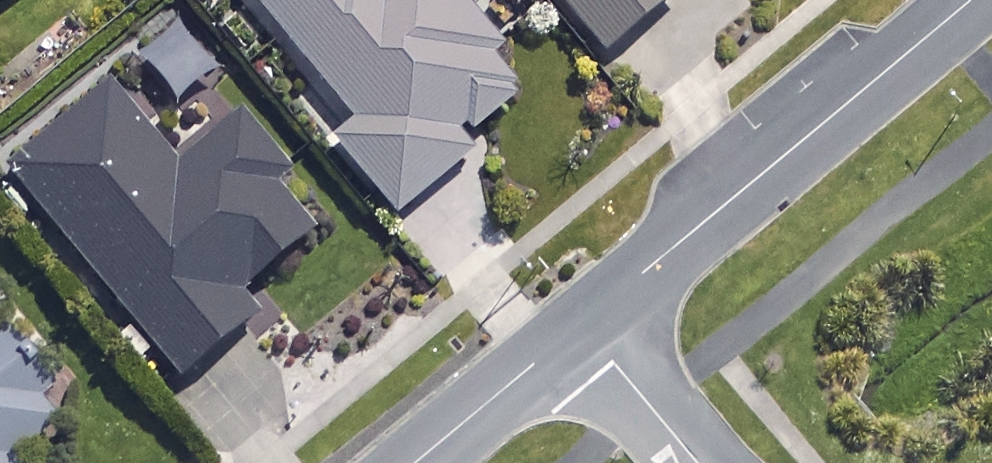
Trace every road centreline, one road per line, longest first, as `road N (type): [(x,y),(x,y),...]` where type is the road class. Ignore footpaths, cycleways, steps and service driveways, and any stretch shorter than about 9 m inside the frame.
road 1 (residential): [(585,322),(971,0)]
road 2 (residential): [(414,462),(585,322)]
road 3 (residential): [(585,322),(697,462)]

